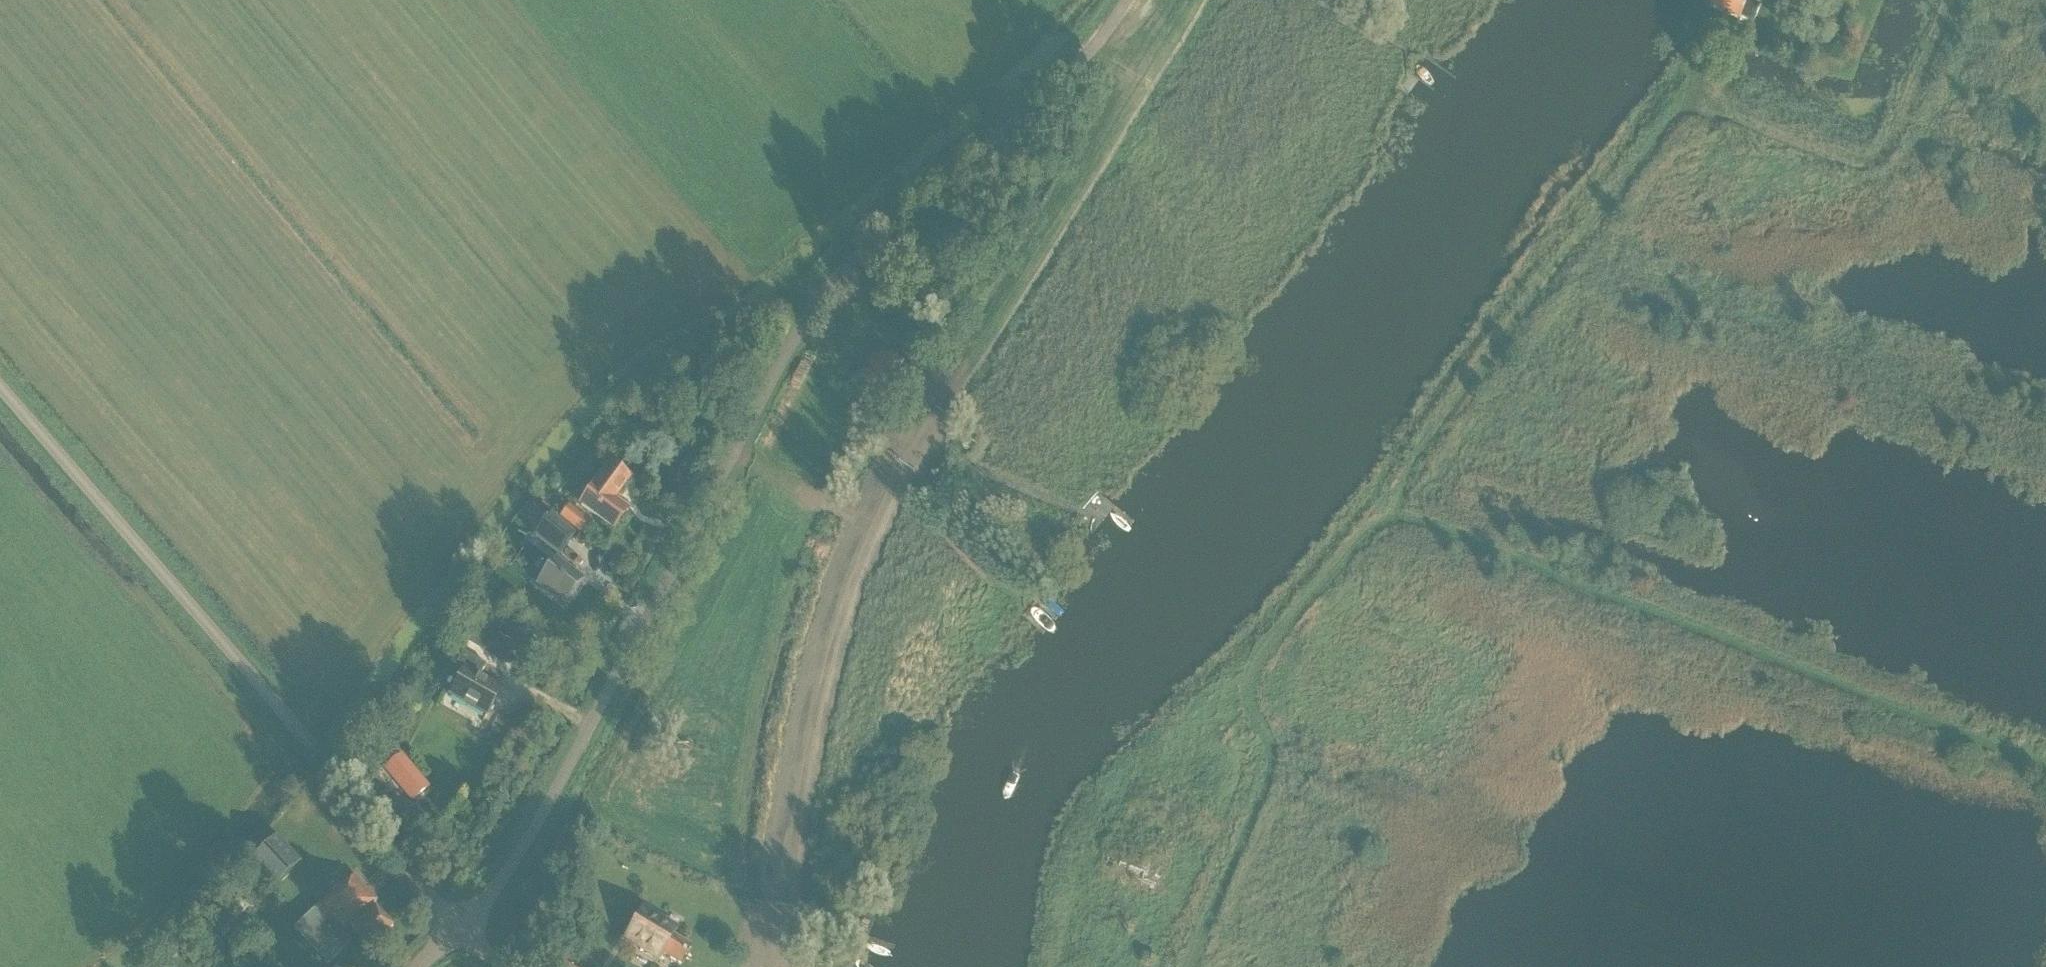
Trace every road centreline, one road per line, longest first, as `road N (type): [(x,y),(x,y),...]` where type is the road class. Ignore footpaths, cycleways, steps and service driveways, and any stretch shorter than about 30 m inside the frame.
road 1 (unclassified): [(455,928),(528,835),(821,292),(1056,86),(1126,0)]
road 2 (unclassified): [(455,928),(0,386)]

